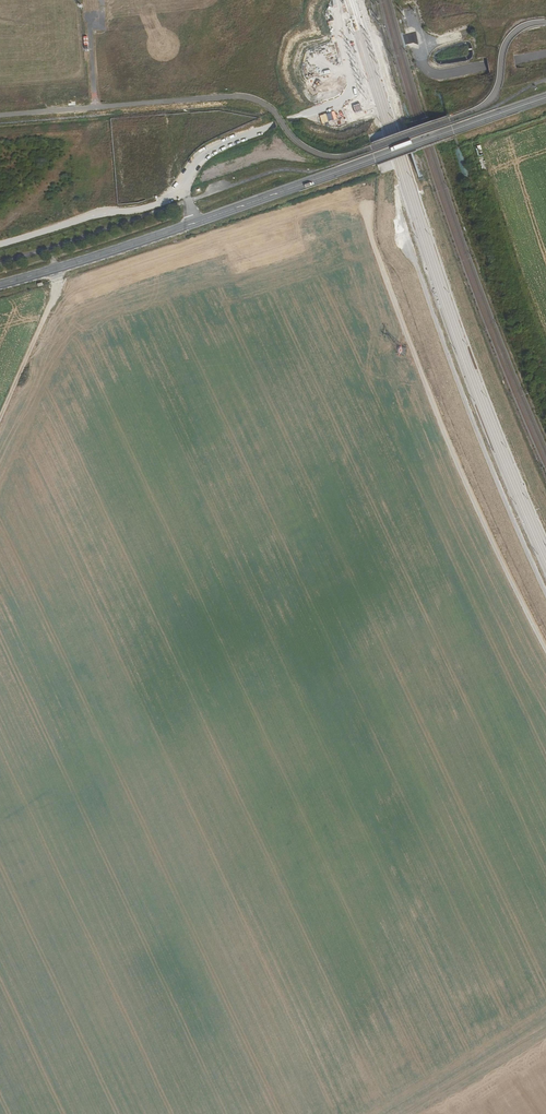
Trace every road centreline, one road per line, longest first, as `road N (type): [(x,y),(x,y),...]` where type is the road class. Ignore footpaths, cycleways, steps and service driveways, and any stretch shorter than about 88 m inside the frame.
road 1 (secondary): [(545,98),(0,286)]
road 2 (track): [(545,646),(423,378),(367,208)]
road 3 (track): [(545,593),(402,235)]
road 4 (track): [(0,419),(57,281)]

